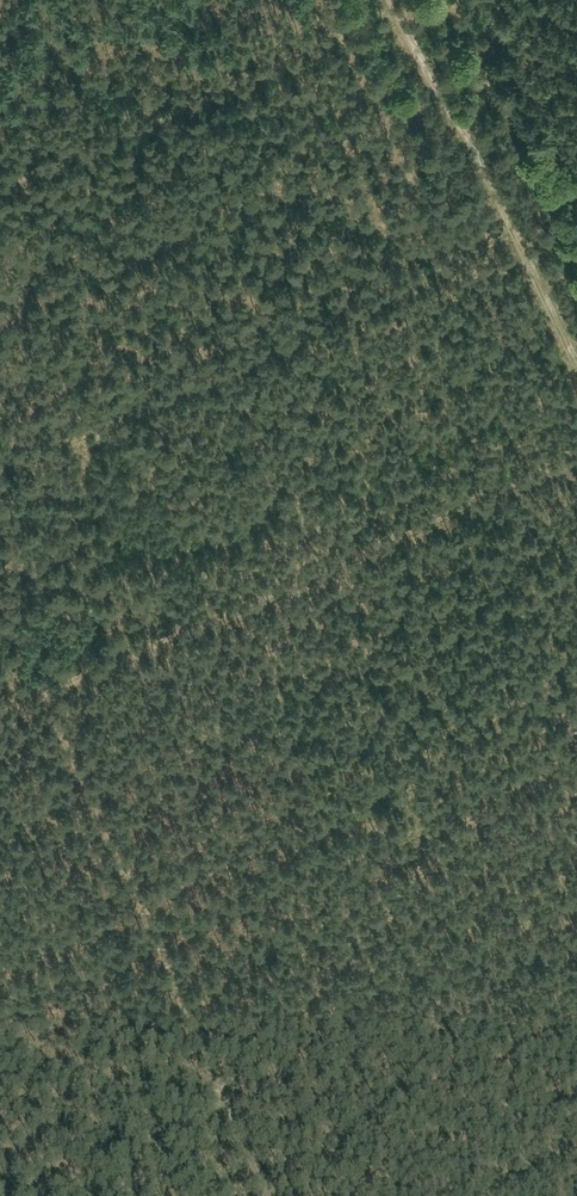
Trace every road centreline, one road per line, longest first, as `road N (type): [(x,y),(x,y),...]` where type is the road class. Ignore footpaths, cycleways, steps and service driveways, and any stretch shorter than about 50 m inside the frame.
road 1 (track): [(127,1195),(576,723)]
road 2 (track): [(0,956),(576,698)]
road 3 (track): [(576,463),(0,720)]
road 4 (track): [(397,13),(0,190)]
road 5 (track): [(390,0),(576,351)]

